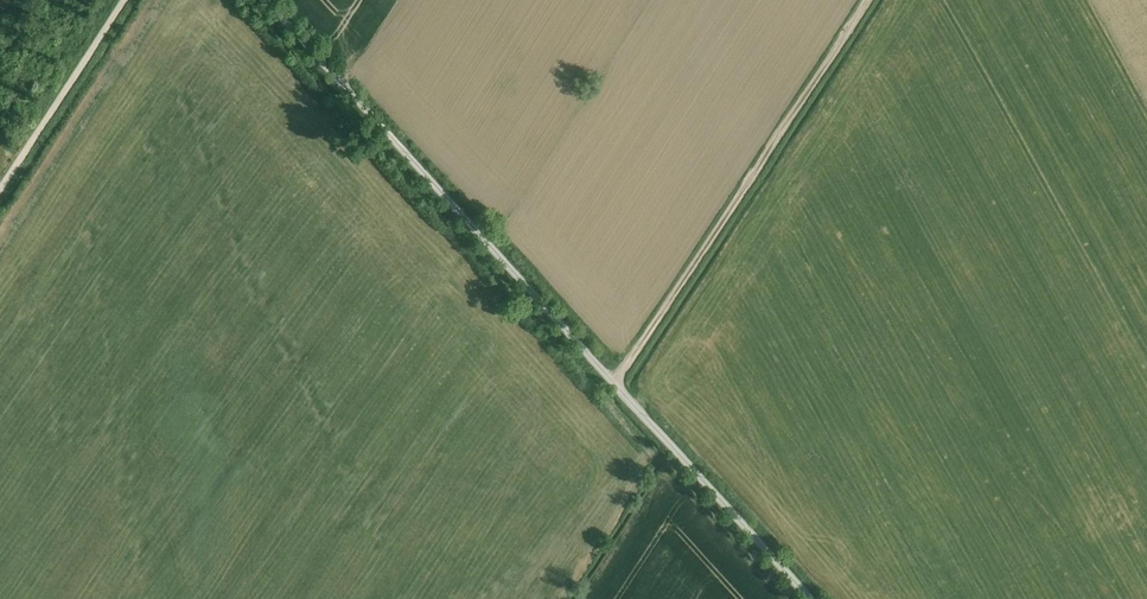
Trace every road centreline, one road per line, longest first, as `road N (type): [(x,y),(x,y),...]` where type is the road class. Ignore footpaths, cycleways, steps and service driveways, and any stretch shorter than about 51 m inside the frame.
road 1 (unclassified): [(813,598),(266,0)]
road 2 (track): [(620,389),(866,0)]
road 3 (unclassified): [(0,193),(126,0)]

